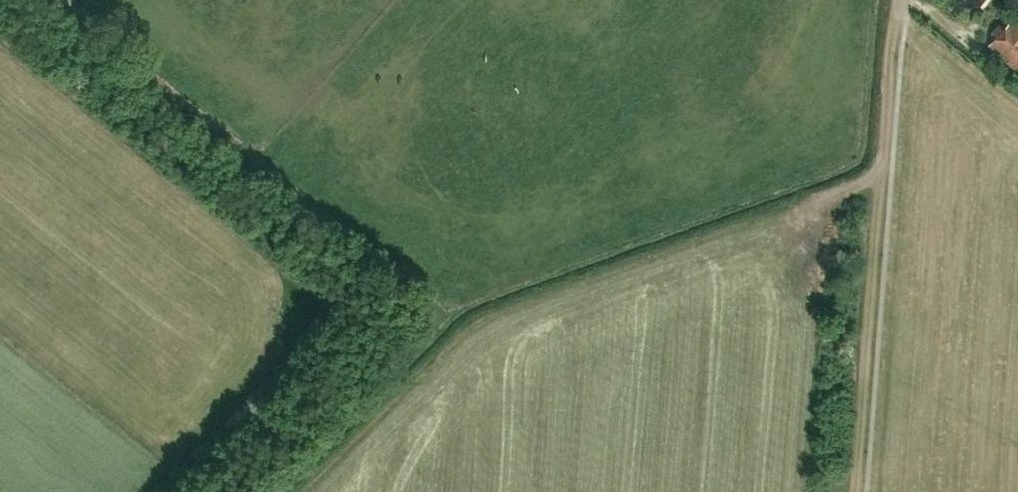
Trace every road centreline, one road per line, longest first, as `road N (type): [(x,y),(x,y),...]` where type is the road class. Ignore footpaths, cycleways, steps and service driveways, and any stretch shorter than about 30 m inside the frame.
road 1 (track): [(856,491),(901,5)]

